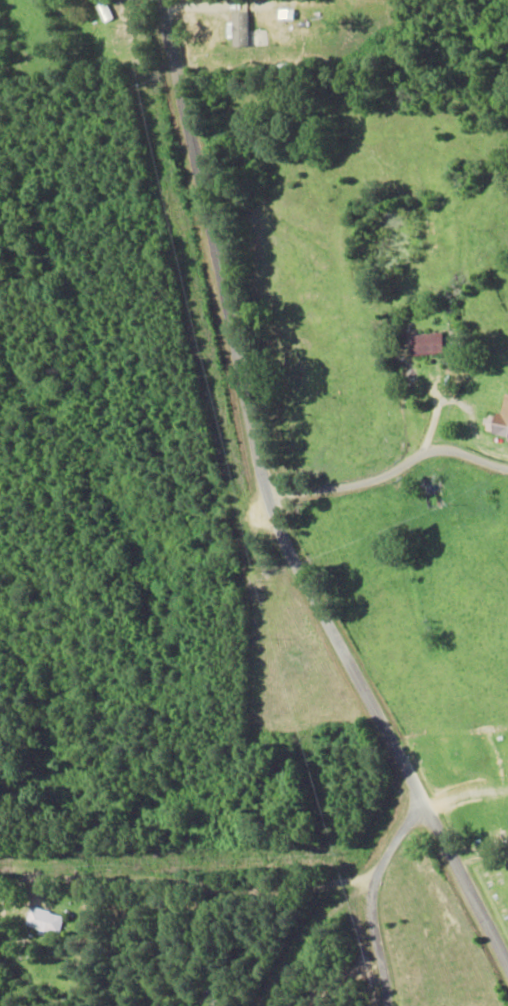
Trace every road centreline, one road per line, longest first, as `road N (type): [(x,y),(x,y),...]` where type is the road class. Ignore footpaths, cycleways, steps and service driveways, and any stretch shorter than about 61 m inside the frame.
road 1 (residential): [(499,1005),(430,885),(410,870),(395,795),(291,596),(291,531),(272,531),(132,0)]
road 2 (residential): [(167,144),(437,63)]
road 3 (residential): [(357,1005),(351,925),(410,870)]

